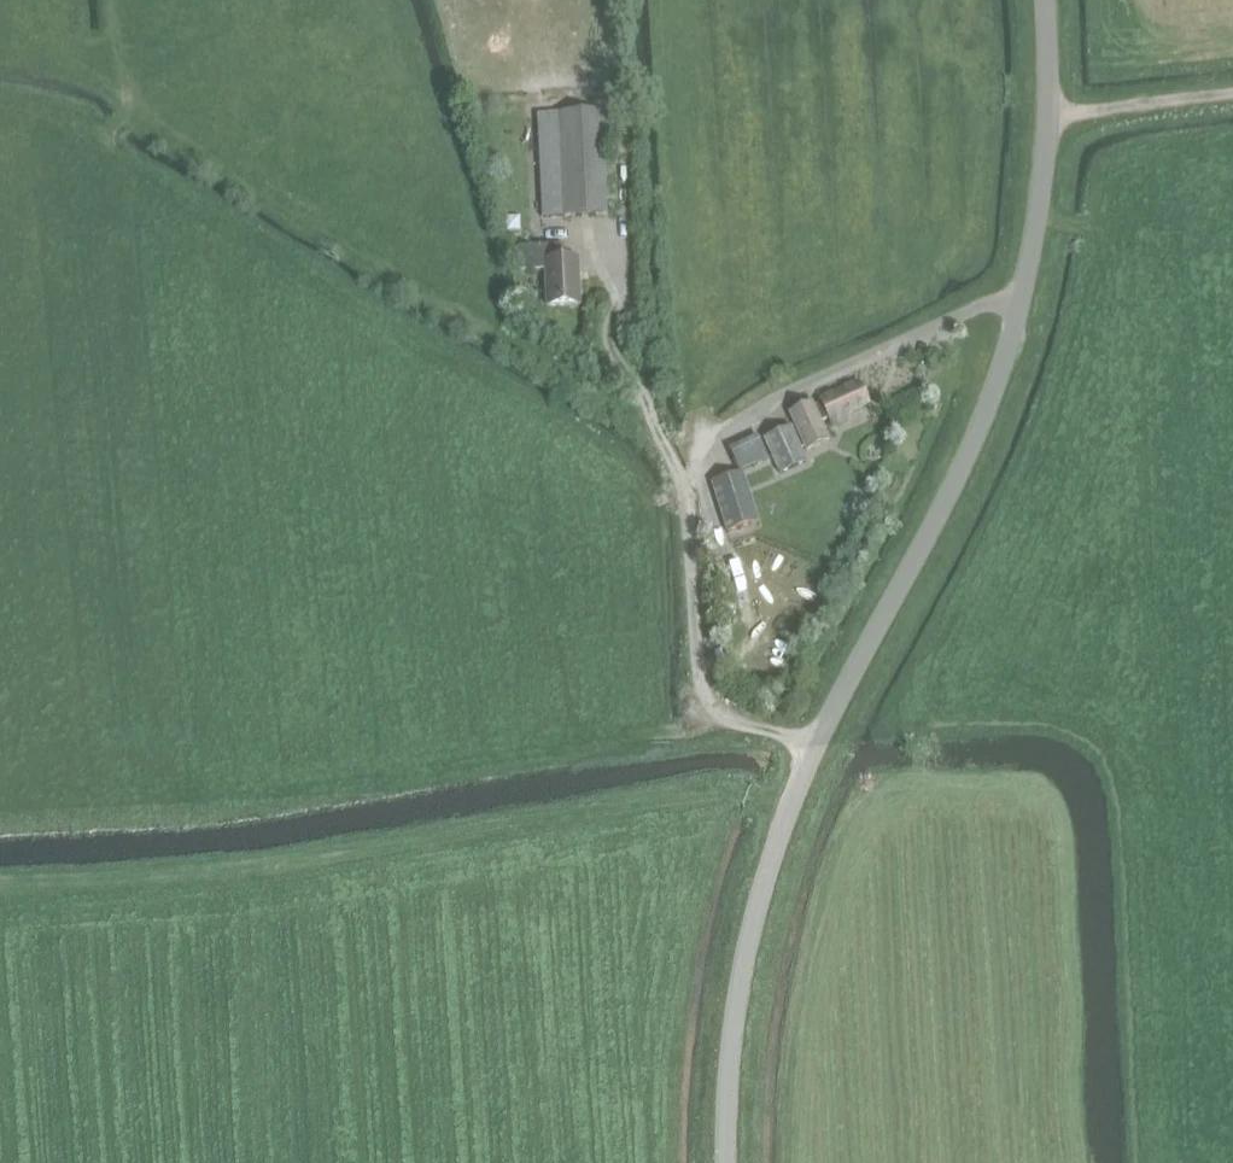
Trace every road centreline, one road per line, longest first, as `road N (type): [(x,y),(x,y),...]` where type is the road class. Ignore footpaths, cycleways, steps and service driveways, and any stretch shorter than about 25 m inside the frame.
road 1 (unclassified): [(728,1162),(745,984),(777,856),(823,743),(934,535),(1014,357),(1051,124),(1053,0)]
road 2 (track): [(823,743),(713,710),(680,468),(652,430),(126,104)]
road 3 (track): [(0,817),(179,809),(684,735),(713,710)]
road 4 (track): [(1051,124),(1232,100)]

